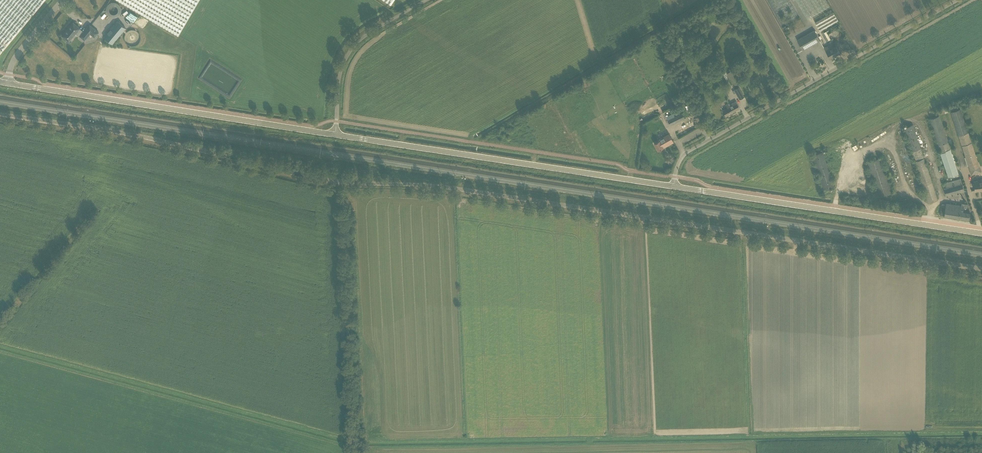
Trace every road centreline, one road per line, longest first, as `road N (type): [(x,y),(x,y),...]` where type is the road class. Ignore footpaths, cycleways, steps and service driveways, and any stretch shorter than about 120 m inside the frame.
road 1 (unclassified): [(981,268),(423,185),(333,182),(118,131),(0,114)]
road 2 (unclassified): [(673,187),(688,152),(958,0)]
road 3 (tertiary): [(673,187),(336,135)]
road 4 (tertiary): [(336,135),(8,83)]
road 5 (tertiary): [(981,234),(673,187)]
road 6 (unclassified): [(336,135),(340,73),(352,50),(427,0)]

